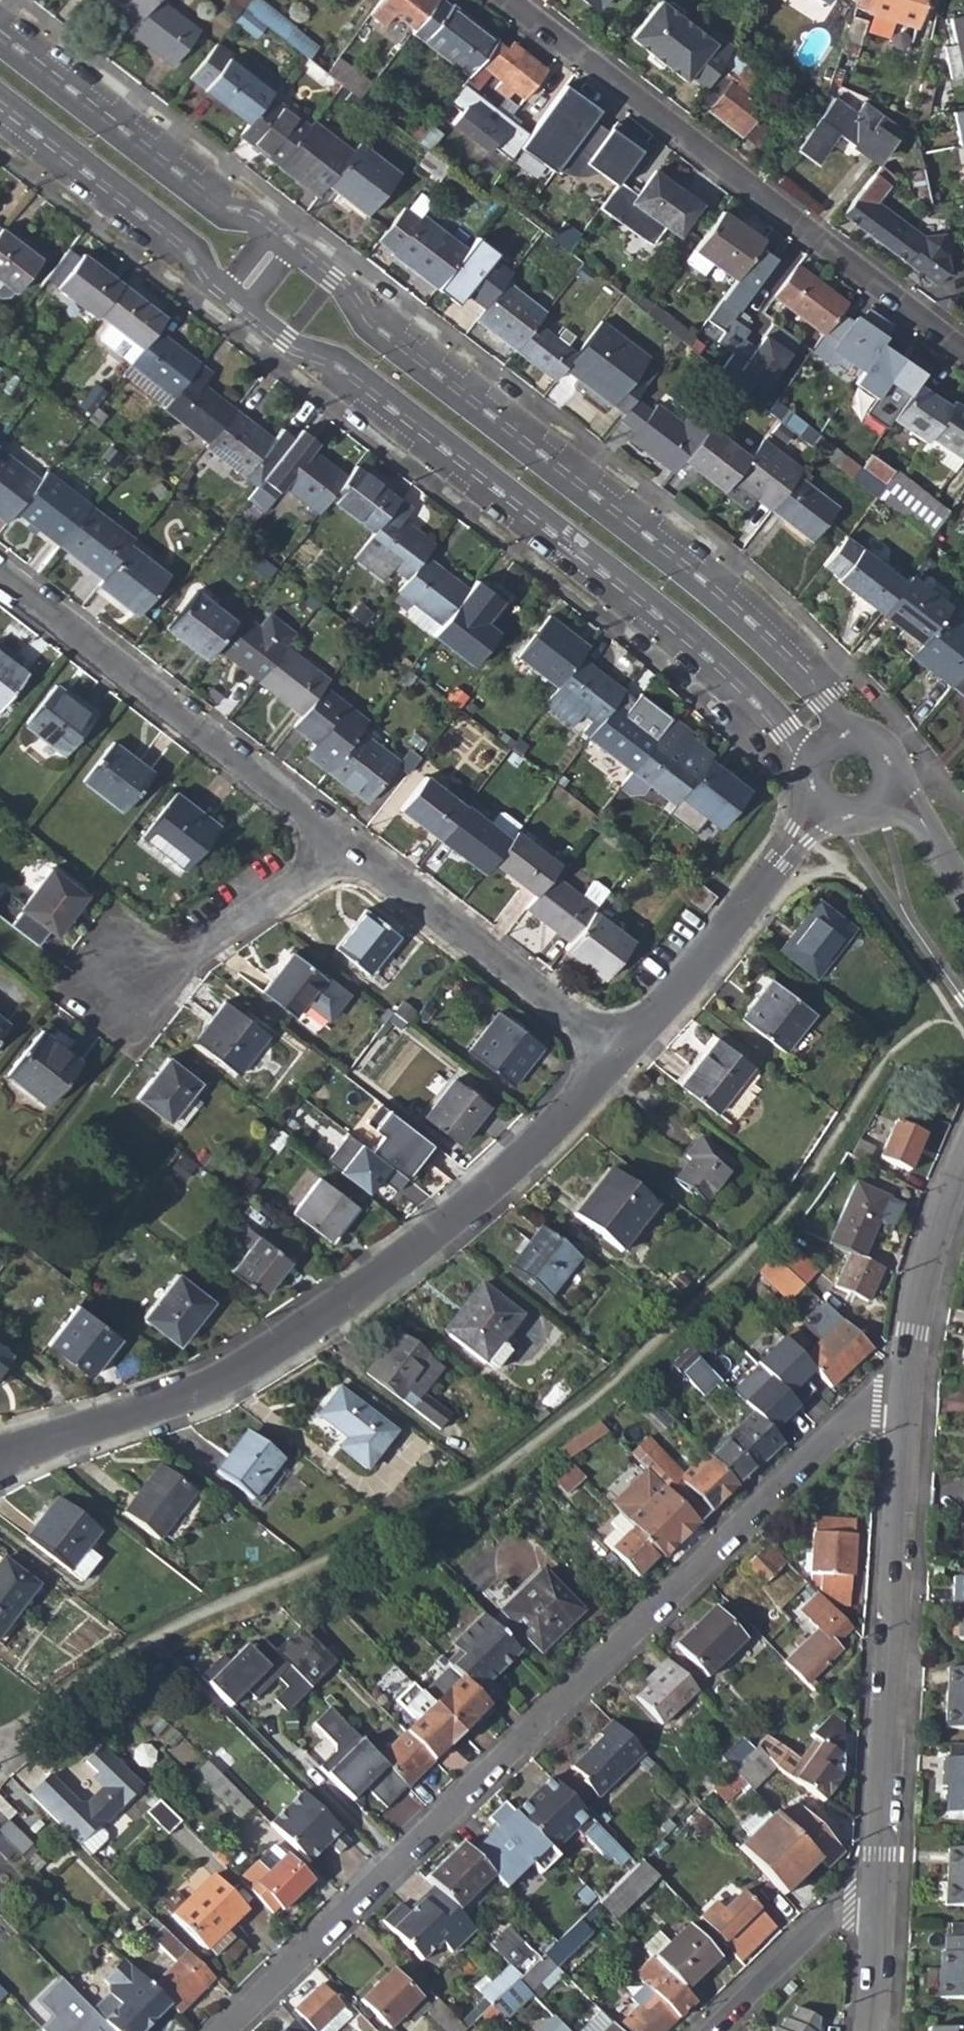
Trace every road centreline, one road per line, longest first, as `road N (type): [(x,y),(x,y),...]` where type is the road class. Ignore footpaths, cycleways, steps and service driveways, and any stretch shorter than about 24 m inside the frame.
road 1 (residential): [(902,1405),(855,1412),(226,2030)]
road 2 (residential): [(624,1057),(449,1223),(256,1360),(214,1385),(0,1462)]
road 3 (residential): [(844,733),(712,605),(365,333),(329,283),(289,254)]
road 4 (residential): [(253,304),(287,335),(348,358),(699,634),(745,677),(807,763)]
road 5 (residential): [(963,353),(506,0)]
road 6 (residential): [(877,1893),(902,1405)]
road 7 (residential): [(347,849),(0,579)]
road 8 (residential): [(624,1057),(347,849)]
road 9 (residential): [(266,238),(219,219),(0,47)]
road 10 (residential): [(828,819),(783,860),(624,1057)]
road 11 (residential): [(0,90),(201,245),(227,287)]
road 12 (residential): [(112,979),(187,961),(347,849)]
road 13 (residential): [(902,1405),(913,1320),(963,1160)]
road 14 (residential): [(707,2030),(817,1923),(877,1893)]
road 15 (residential): [(869,2030),(877,1893)]
road 16 (residential): [(963,896),(895,794)]

